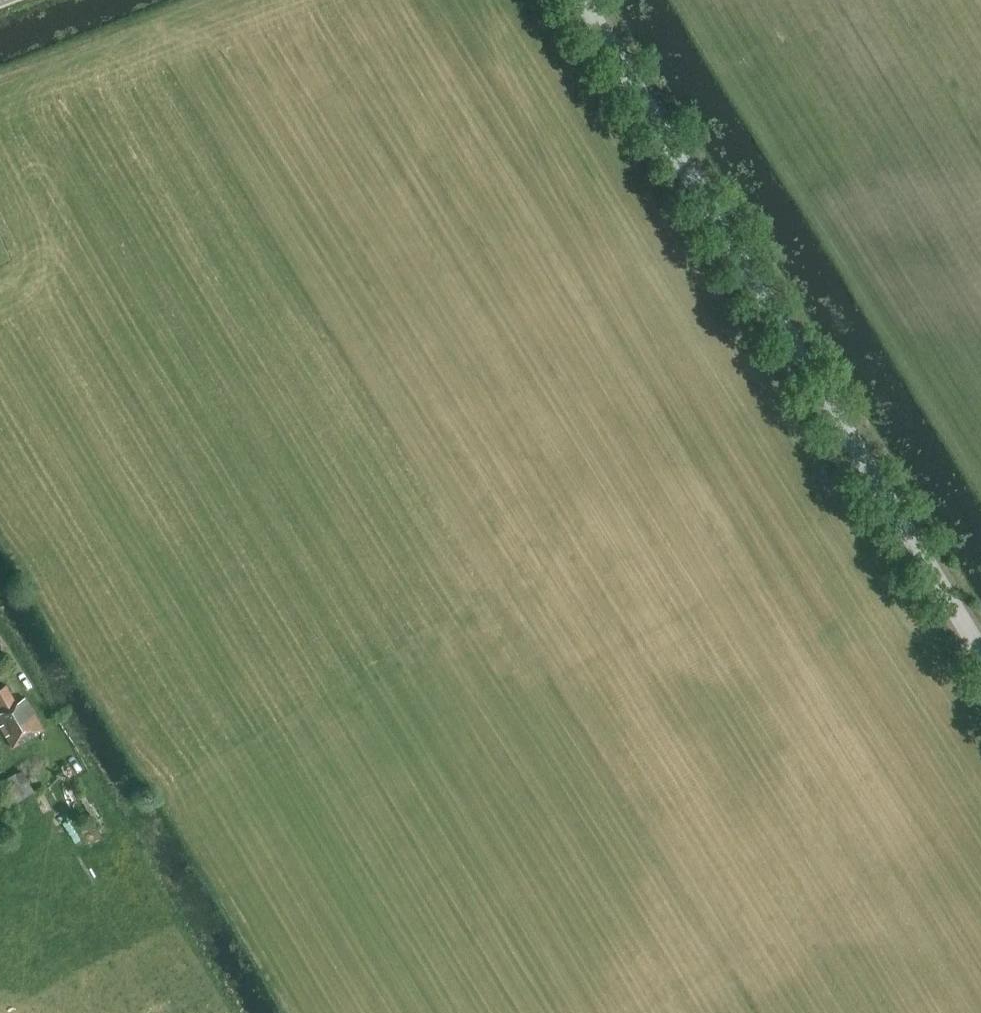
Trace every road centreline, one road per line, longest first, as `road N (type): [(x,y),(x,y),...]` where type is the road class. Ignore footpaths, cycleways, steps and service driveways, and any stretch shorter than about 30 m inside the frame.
road 1 (tertiary): [(980,660),(578,0)]

